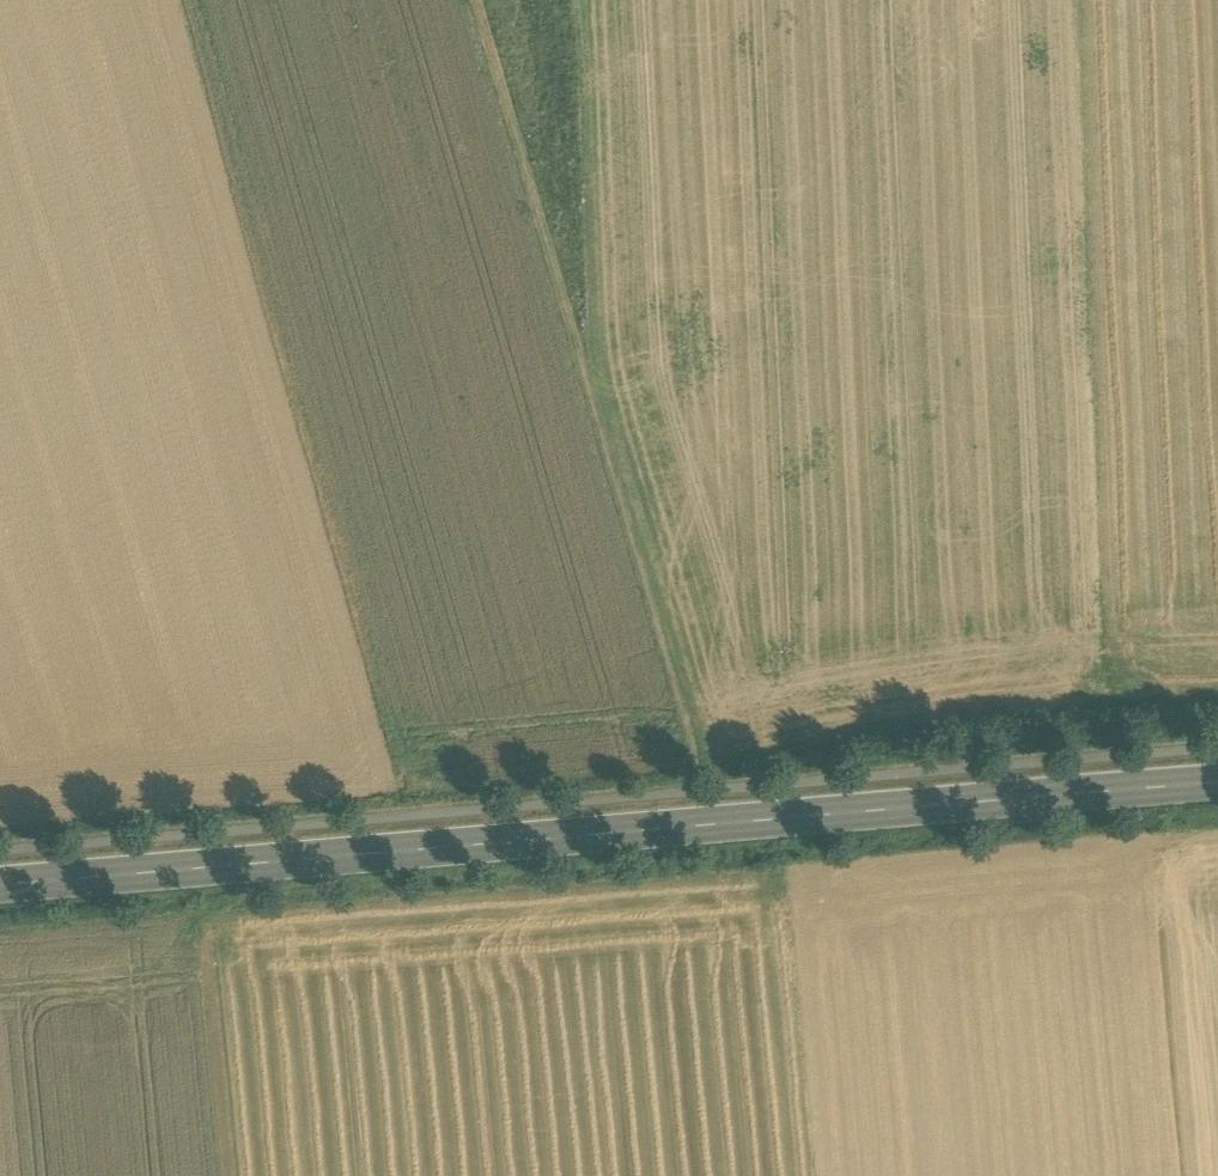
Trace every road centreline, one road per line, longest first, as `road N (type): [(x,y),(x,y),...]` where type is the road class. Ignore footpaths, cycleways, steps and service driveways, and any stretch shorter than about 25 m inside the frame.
road 1 (secondary): [(1217,785),(0,883)]
road 2 (track): [(694,762),(571,283),(484,0)]
road 3 (track): [(269,224),(533,150)]
road 4 (track): [(220,937),(243,1175)]

